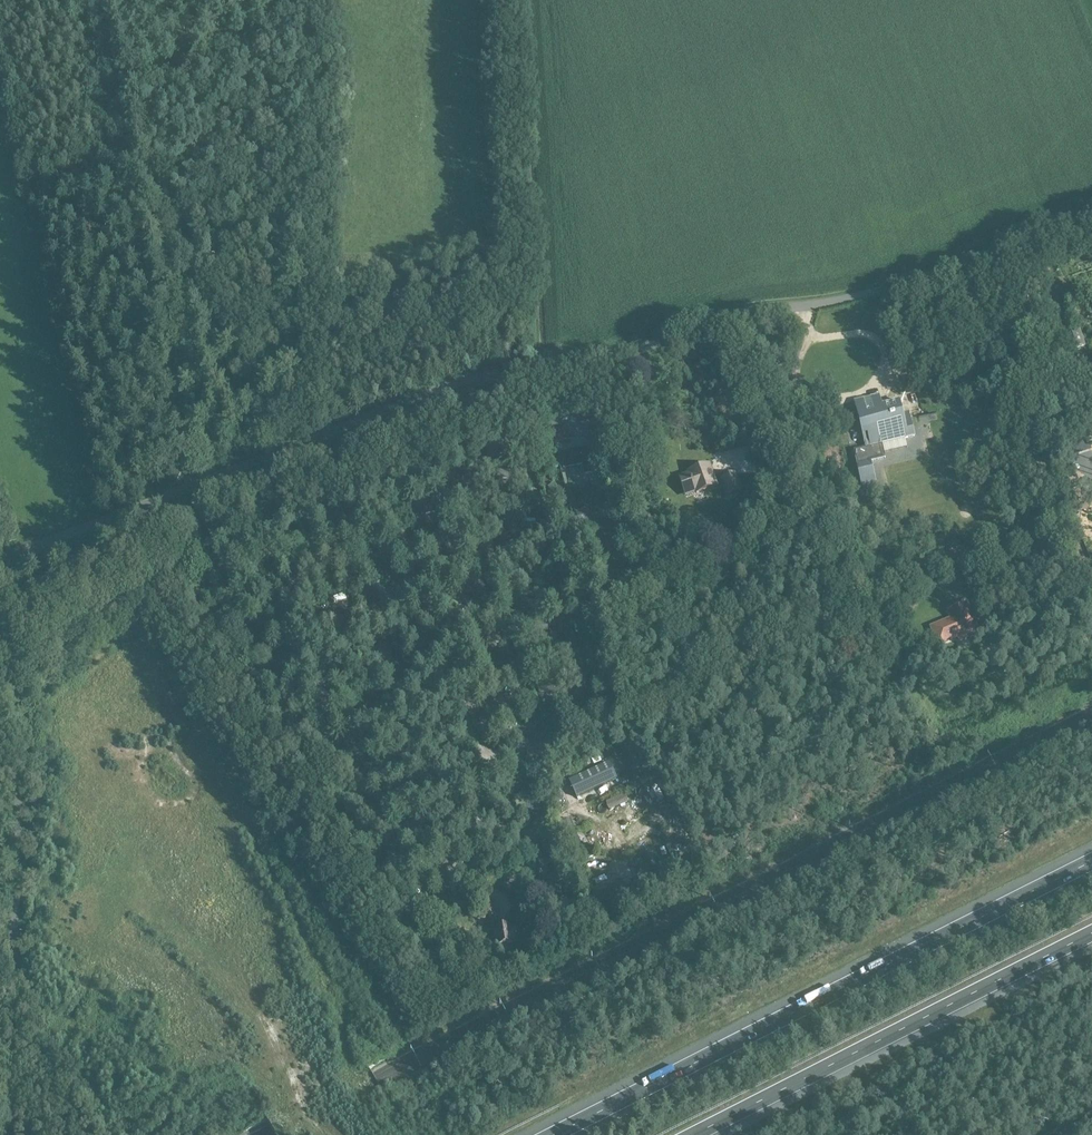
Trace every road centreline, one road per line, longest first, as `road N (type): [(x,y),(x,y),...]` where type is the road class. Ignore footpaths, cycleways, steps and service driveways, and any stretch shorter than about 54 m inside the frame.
road 1 (unclassified): [(0,558),(460,382),(562,374),(729,314),(892,288),(1091,218)]
road 2 (motorway): [(1091,860),(551,1134)]
road 3 (unclassified): [(7,1134),(16,730),(0,655)]
road 4 (motorway): [(701,1134),(1091,937)]
road 5 (track): [(310,440),(333,127),(314,10)]
road 6 (track): [(143,98),(190,486)]
road 7 (track): [(541,377),(519,0)]
road 8 (track): [(321,0),(143,98),(120,0)]

